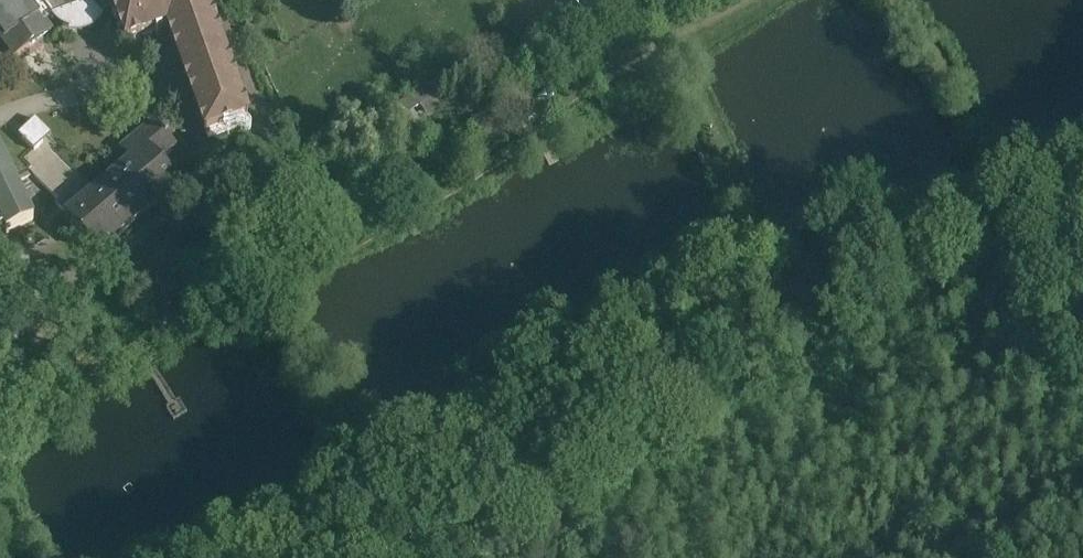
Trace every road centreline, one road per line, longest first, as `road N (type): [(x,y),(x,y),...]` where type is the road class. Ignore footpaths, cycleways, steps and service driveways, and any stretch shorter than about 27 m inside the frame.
road 1 (track): [(293,285),(605,107),(670,46),(754,0)]

